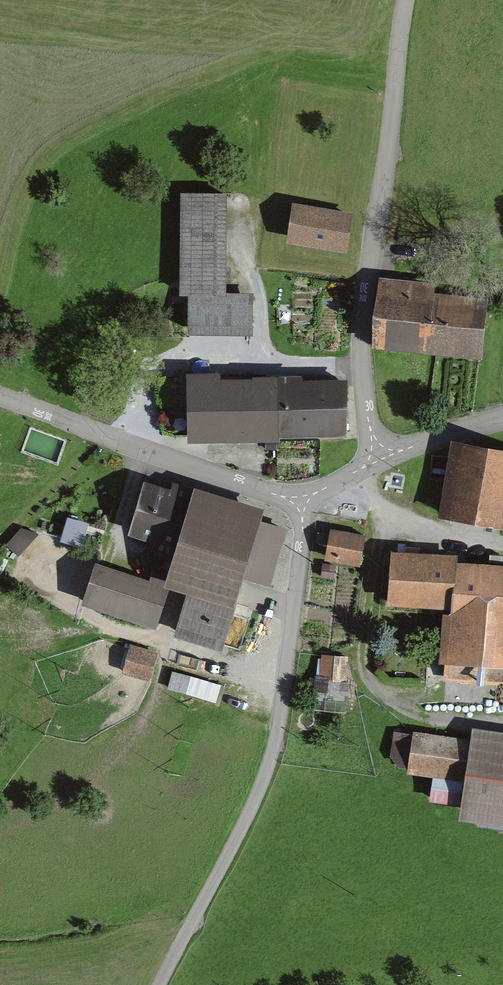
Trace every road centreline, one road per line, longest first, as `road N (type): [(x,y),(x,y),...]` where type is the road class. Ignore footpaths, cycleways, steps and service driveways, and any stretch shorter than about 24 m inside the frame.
road 1 (unclassified): [(312,501),(280,731),(248,817),(159,984)]
road 2 (unclassified): [(416,0),(357,345),(386,471)]
road 3 (residential): [(312,501),(0,401)]
road 4 (residential): [(502,546),(312,501)]
road 5 (unclassified): [(386,471),(502,424)]

